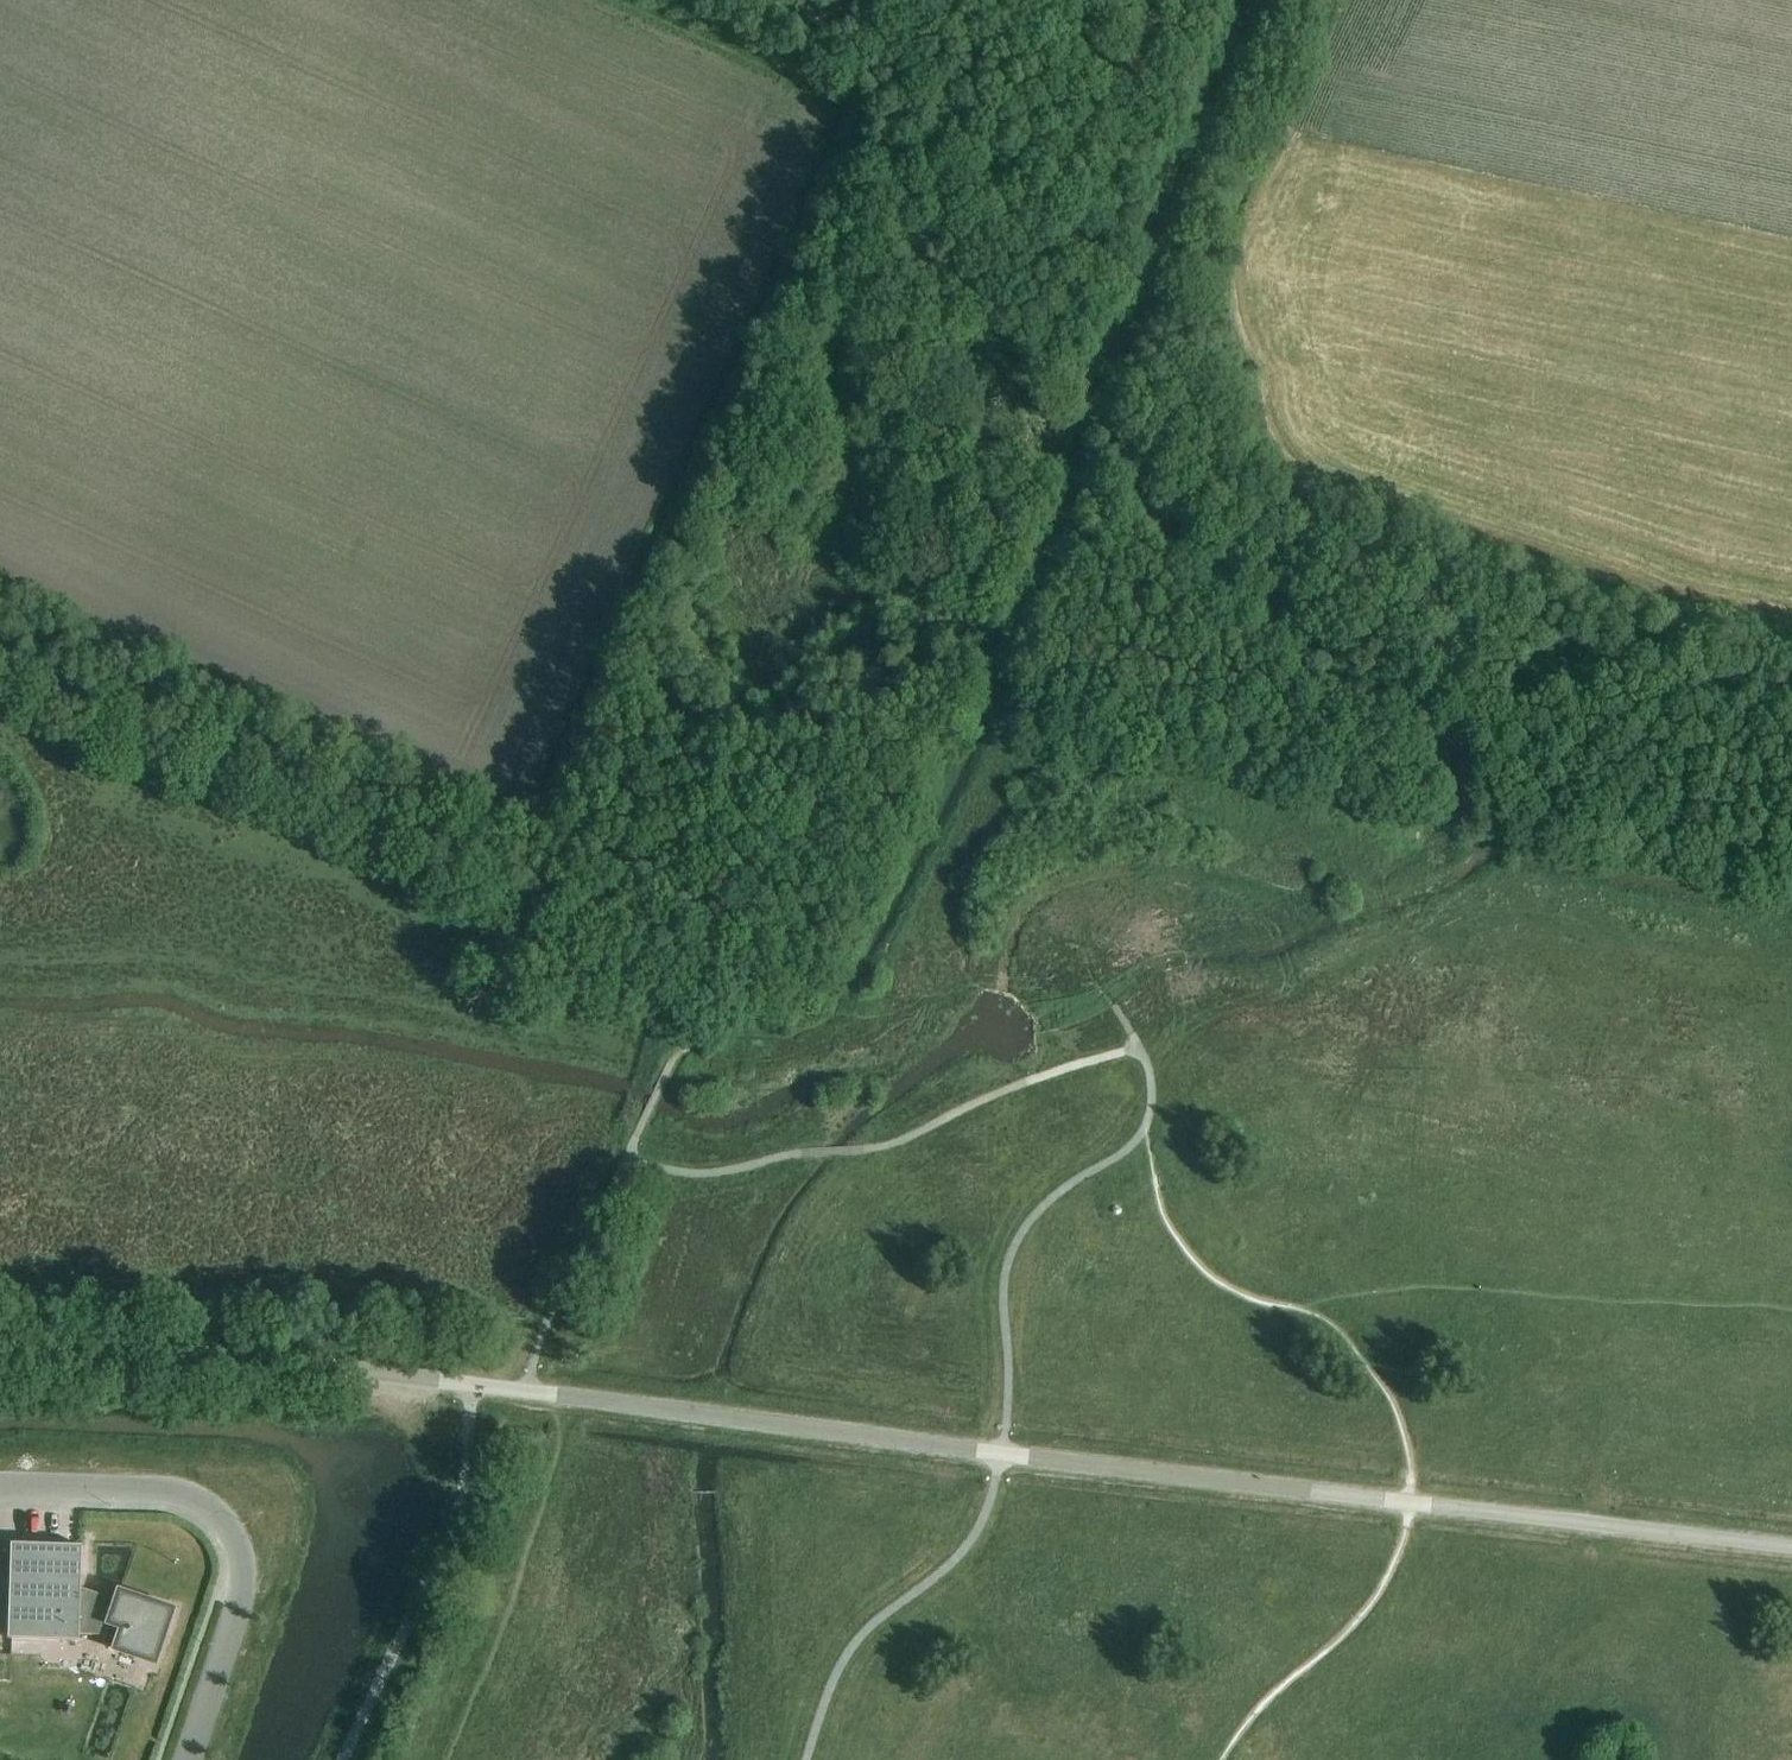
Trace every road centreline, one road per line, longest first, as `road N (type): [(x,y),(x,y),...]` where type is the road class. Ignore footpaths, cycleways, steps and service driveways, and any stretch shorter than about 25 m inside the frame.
road 1 (unclassified): [(0,1351),(247,1359),(1791,1548)]
road 2 (residential): [(186,1759),(242,1605),(243,1562),(225,1526),(184,1495),(0,1487)]

